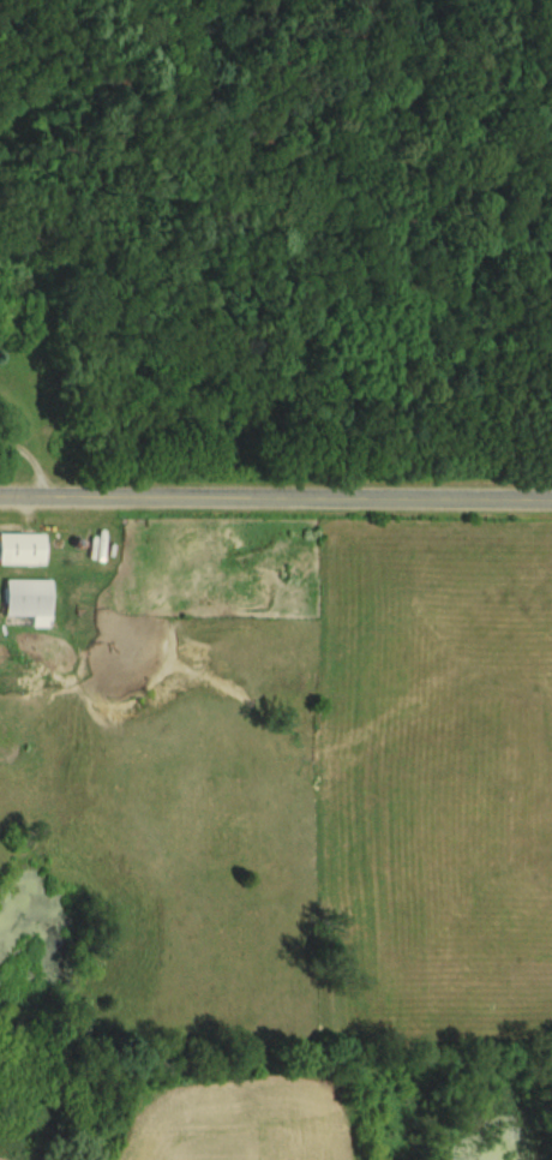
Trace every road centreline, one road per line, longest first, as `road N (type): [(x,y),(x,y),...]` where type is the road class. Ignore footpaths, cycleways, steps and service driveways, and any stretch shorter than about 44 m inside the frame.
road 1 (tertiary): [(0,496),(551,496)]
road 2 (residential): [(67,496),(65,917)]

